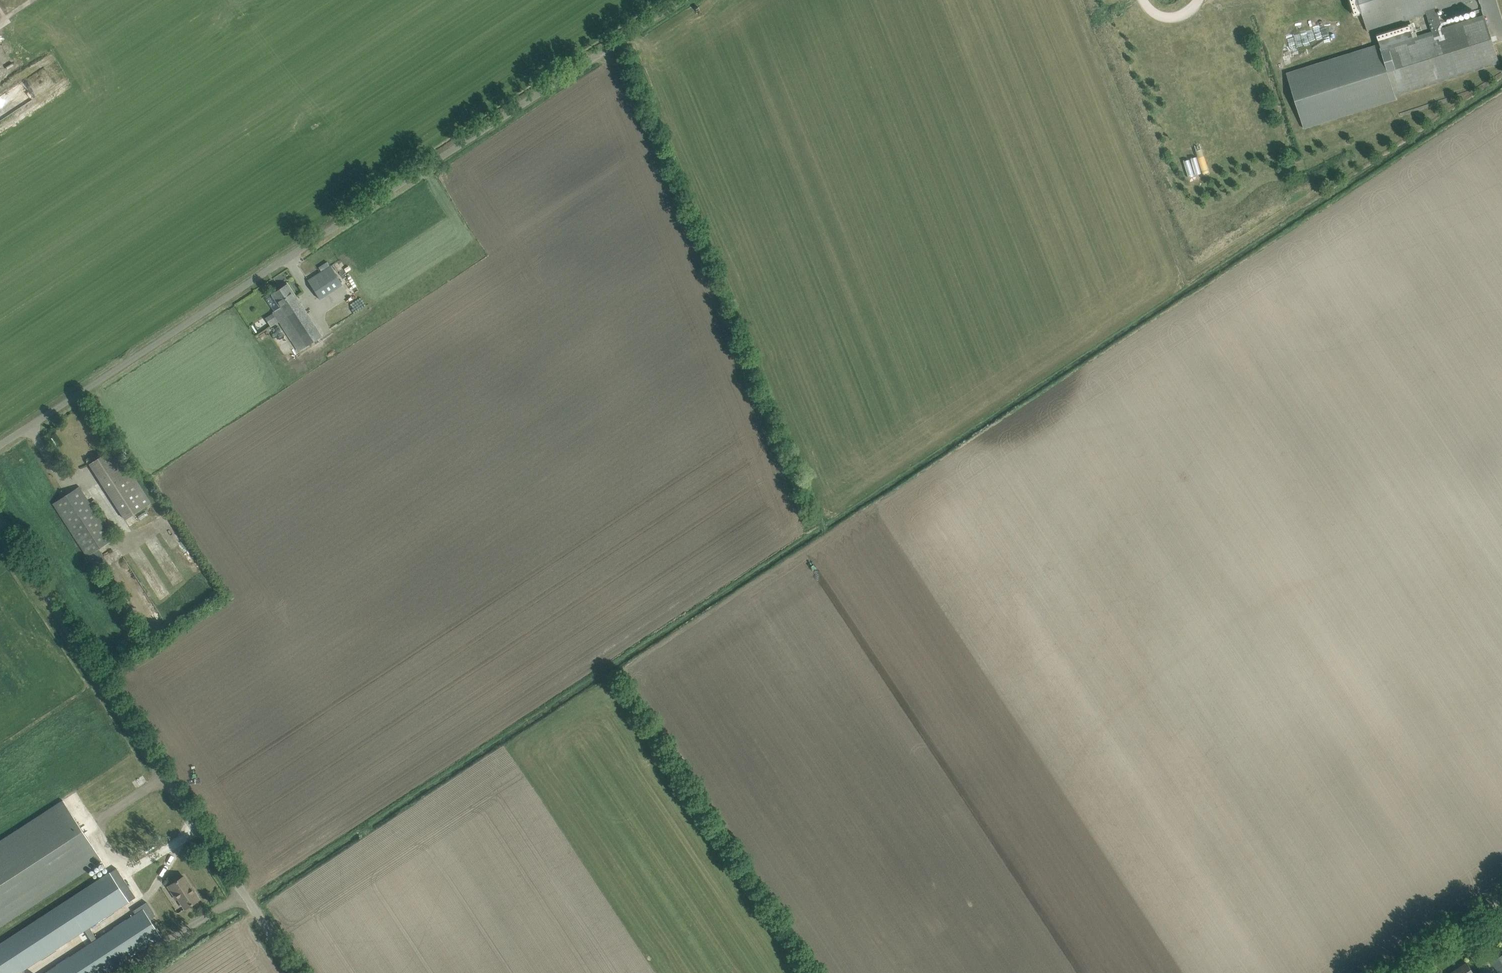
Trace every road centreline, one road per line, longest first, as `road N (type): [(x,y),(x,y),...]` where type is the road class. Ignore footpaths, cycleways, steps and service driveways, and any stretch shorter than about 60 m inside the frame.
road 1 (unclassified): [(0,448),(682,0)]
road 2 (unclassified): [(298,972),(0,520)]

